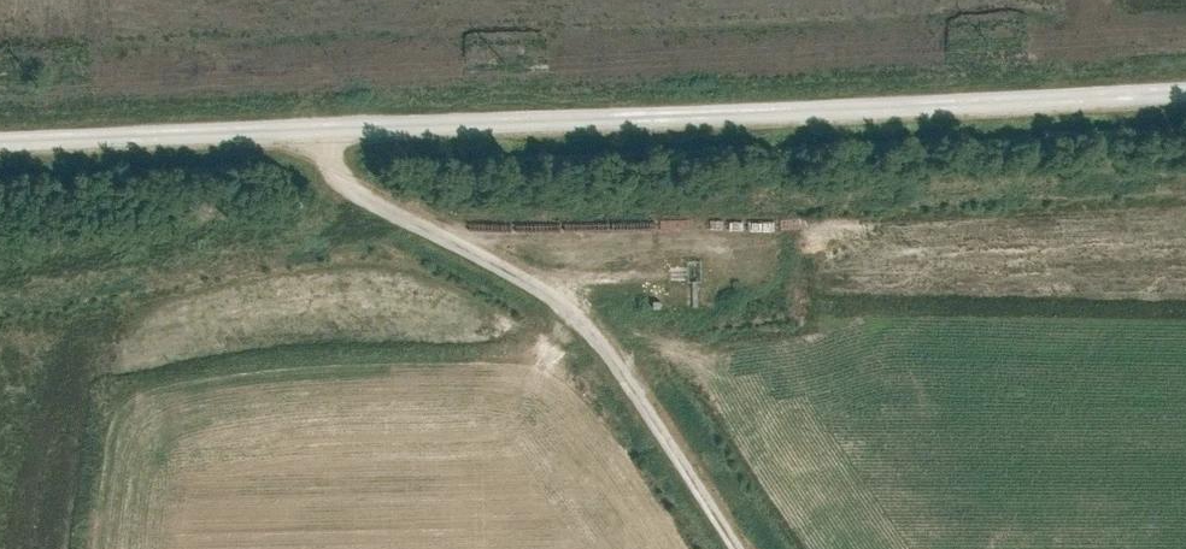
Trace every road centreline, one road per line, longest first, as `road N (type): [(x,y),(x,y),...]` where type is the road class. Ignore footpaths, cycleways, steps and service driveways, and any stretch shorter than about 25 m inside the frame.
road 1 (unclassified): [(1185,70),(0,127)]
road 2 (track): [(457,240),(695,233)]

